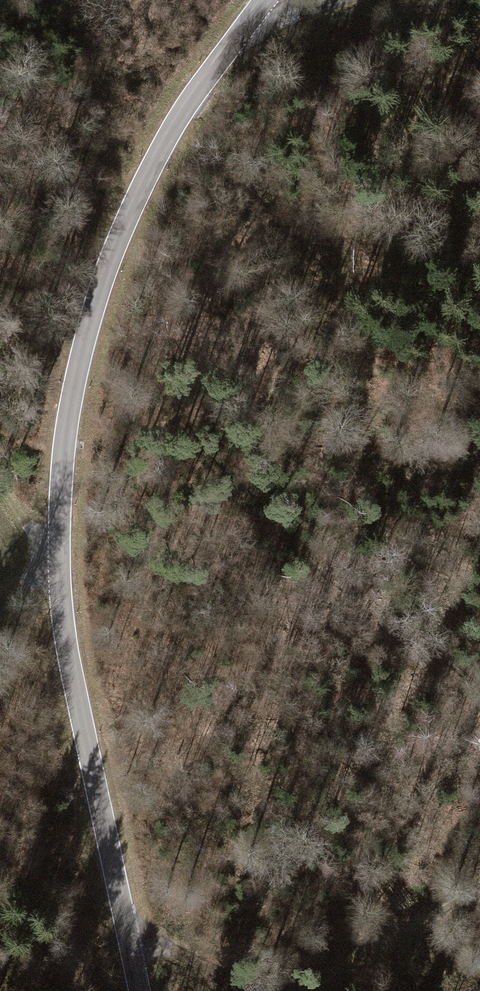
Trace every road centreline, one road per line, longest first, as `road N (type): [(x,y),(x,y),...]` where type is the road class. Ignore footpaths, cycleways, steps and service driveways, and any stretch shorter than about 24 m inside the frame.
road 1 (tertiary): [(267,0),(151,166),(113,246),(81,344),(61,460),(65,643),(142,990)]
road 2 (track): [(310,990),(479,883)]
road 3 (track): [(271,990),(162,945),(131,942)]

